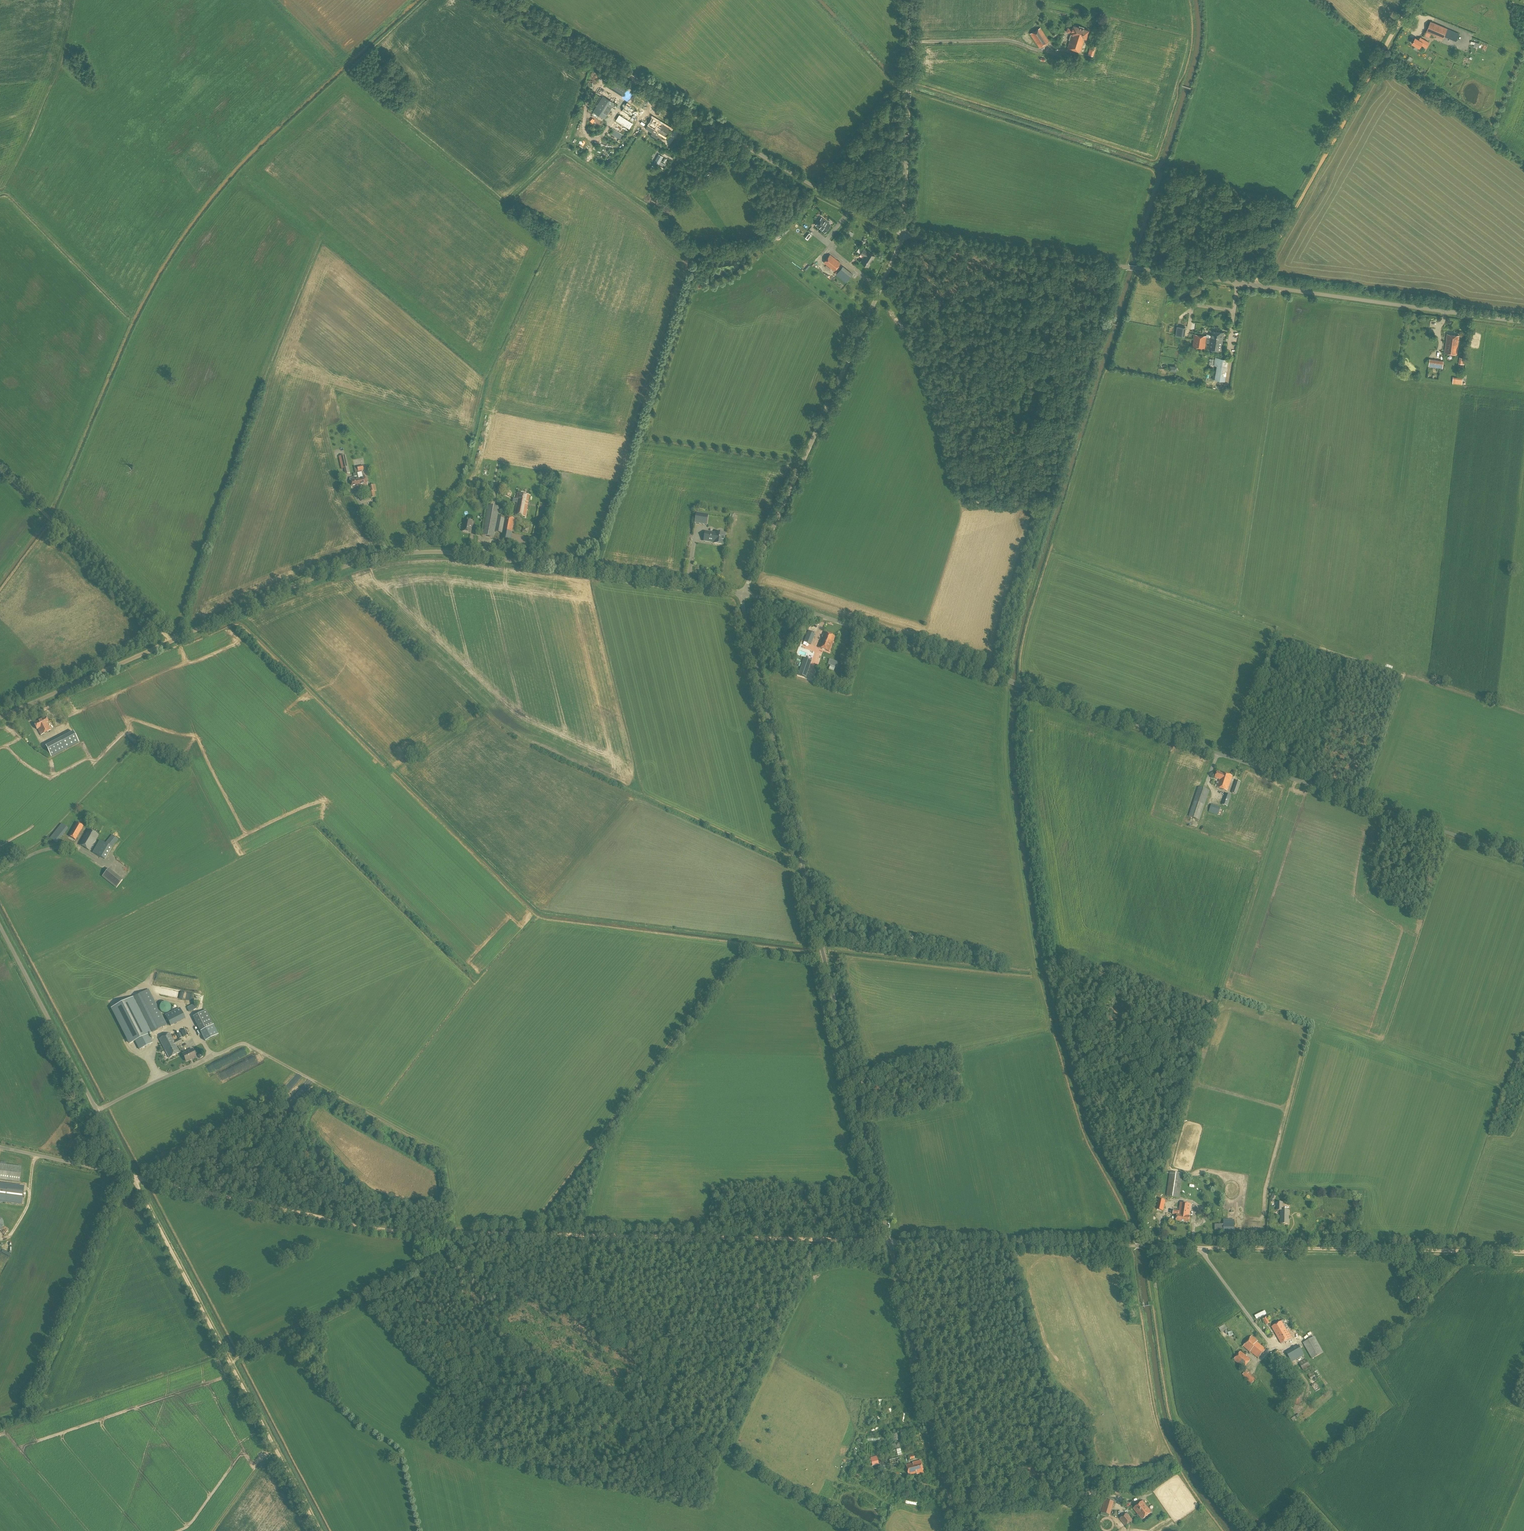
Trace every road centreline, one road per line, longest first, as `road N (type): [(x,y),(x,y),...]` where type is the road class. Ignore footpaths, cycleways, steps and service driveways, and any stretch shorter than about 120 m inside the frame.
road 1 (unclassified): [(0,718),(314,578),(383,556),(458,553),(744,594)]
road 2 (unclassified): [(891,1241),(744,594)]
road 3 (unclassified): [(1523,322),(902,233)]
road 4 (unclassified): [(1523,859),(1004,680)]
road 5 (track): [(530,1233),(745,947),(824,958)]
road 6 (unclassified): [(0,1147),(133,1177),(0,926)]
road 7 (track): [(530,1233),(395,1229),(133,1177)]
road 8 (track): [(133,1177),(318,1530)]
road 9 (unclassified): [(744,594),(902,233)]
road 10 (track): [(891,1241),(530,1233)]
road 11 (track): [(1523,1253),(1201,1248)]
road 12 (unclassified): [(1201,1248),(891,1241)]
road 13 (unclassified): [(902,233),(636,80)]
road 14 (unclassified): [(957,1530),(891,1241)]
road 15 (track): [(1254,285),(1395,25)]
road 16 (unclassified): [(744,594),(1004,680)]
road 17 (track): [(229,1362),(468,1232)]
road 18 (track): [(164,645),(0,468)]
road 19 (unclassified): [(902,233),(910,0)]
road 20 (track): [(636,80),(506,0)]

